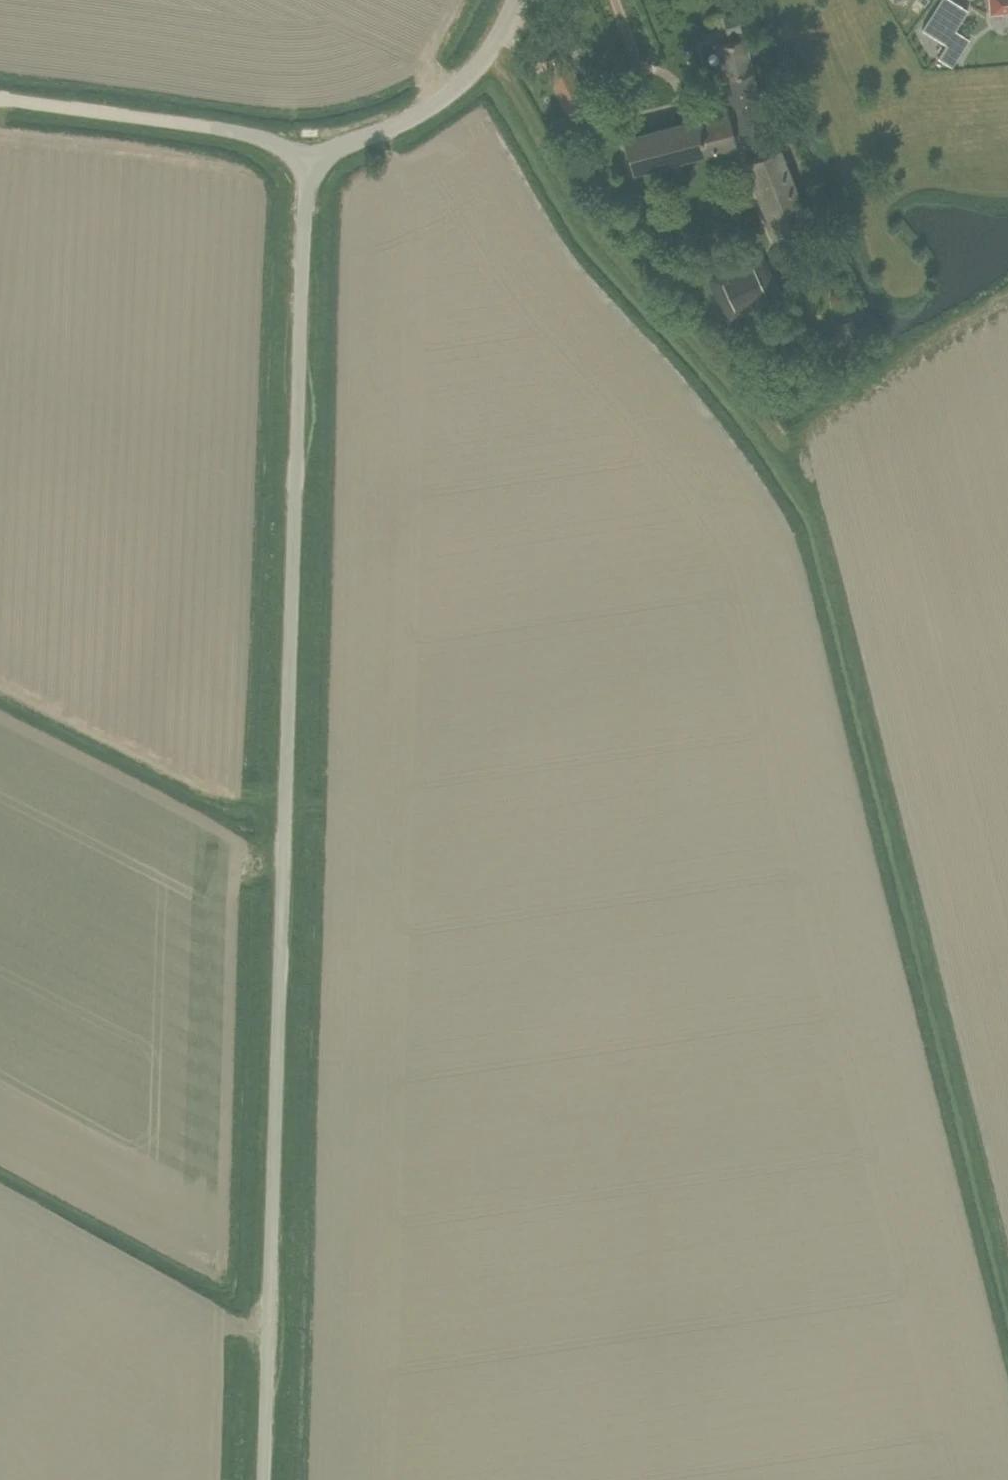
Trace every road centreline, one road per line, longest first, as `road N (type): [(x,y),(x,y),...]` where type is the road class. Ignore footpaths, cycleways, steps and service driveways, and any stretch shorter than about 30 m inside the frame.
road 1 (unclassified): [(267,1479),(306,153)]
road 2 (unclassified): [(306,153),(251,134),(0,100)]
road 3 (unclassified): [(306,153),(425,111),(470,75),(513,0)]

